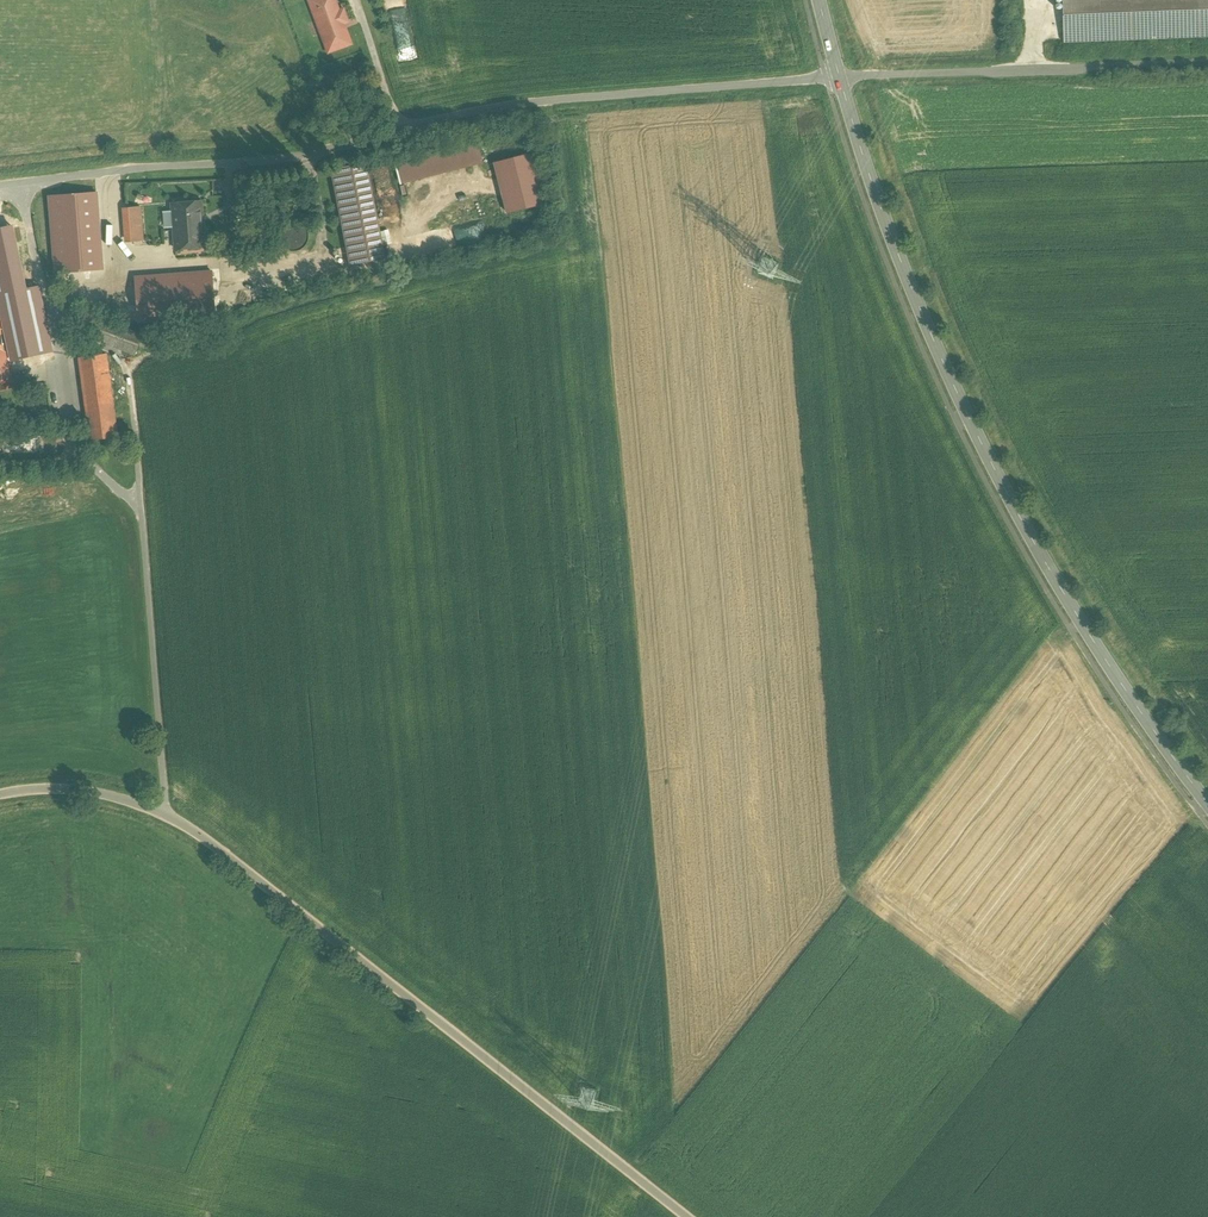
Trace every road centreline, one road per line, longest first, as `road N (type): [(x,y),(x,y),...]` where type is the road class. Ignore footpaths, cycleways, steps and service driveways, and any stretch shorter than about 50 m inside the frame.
road 1 (unclassified): [(839,79),(530,105),(296,161),(0,186)]
road 2 (unclassified): [(0,798),(81,793),(174,822),(688,1216)]
road 3 (tertiary): [(1207,805),(1092,641),(968,417),(873,189),(839,79)]
road 4 (unclassified): [(1207,63),(839,79)]

